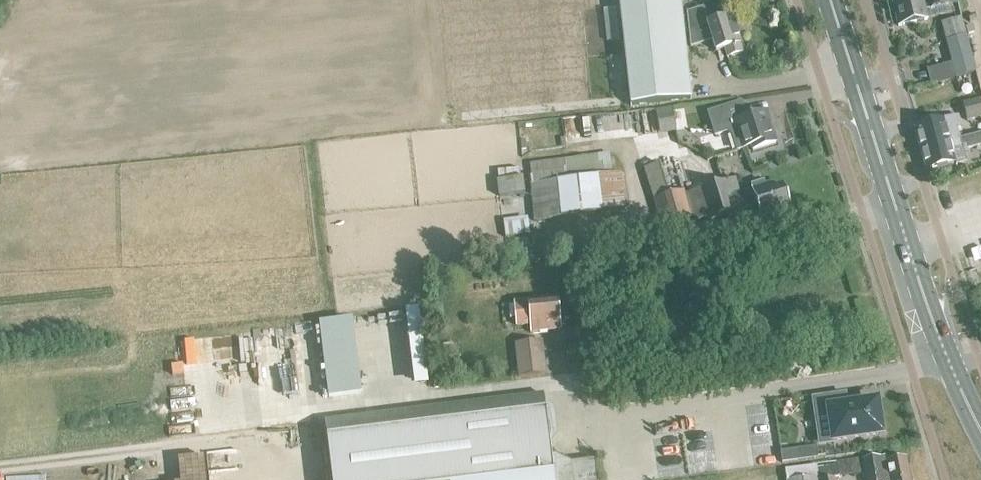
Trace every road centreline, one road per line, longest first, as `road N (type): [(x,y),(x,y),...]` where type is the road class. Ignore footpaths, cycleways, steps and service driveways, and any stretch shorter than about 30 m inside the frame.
road 1 (secondary): [(980,429),(926,300),(830,0)]

